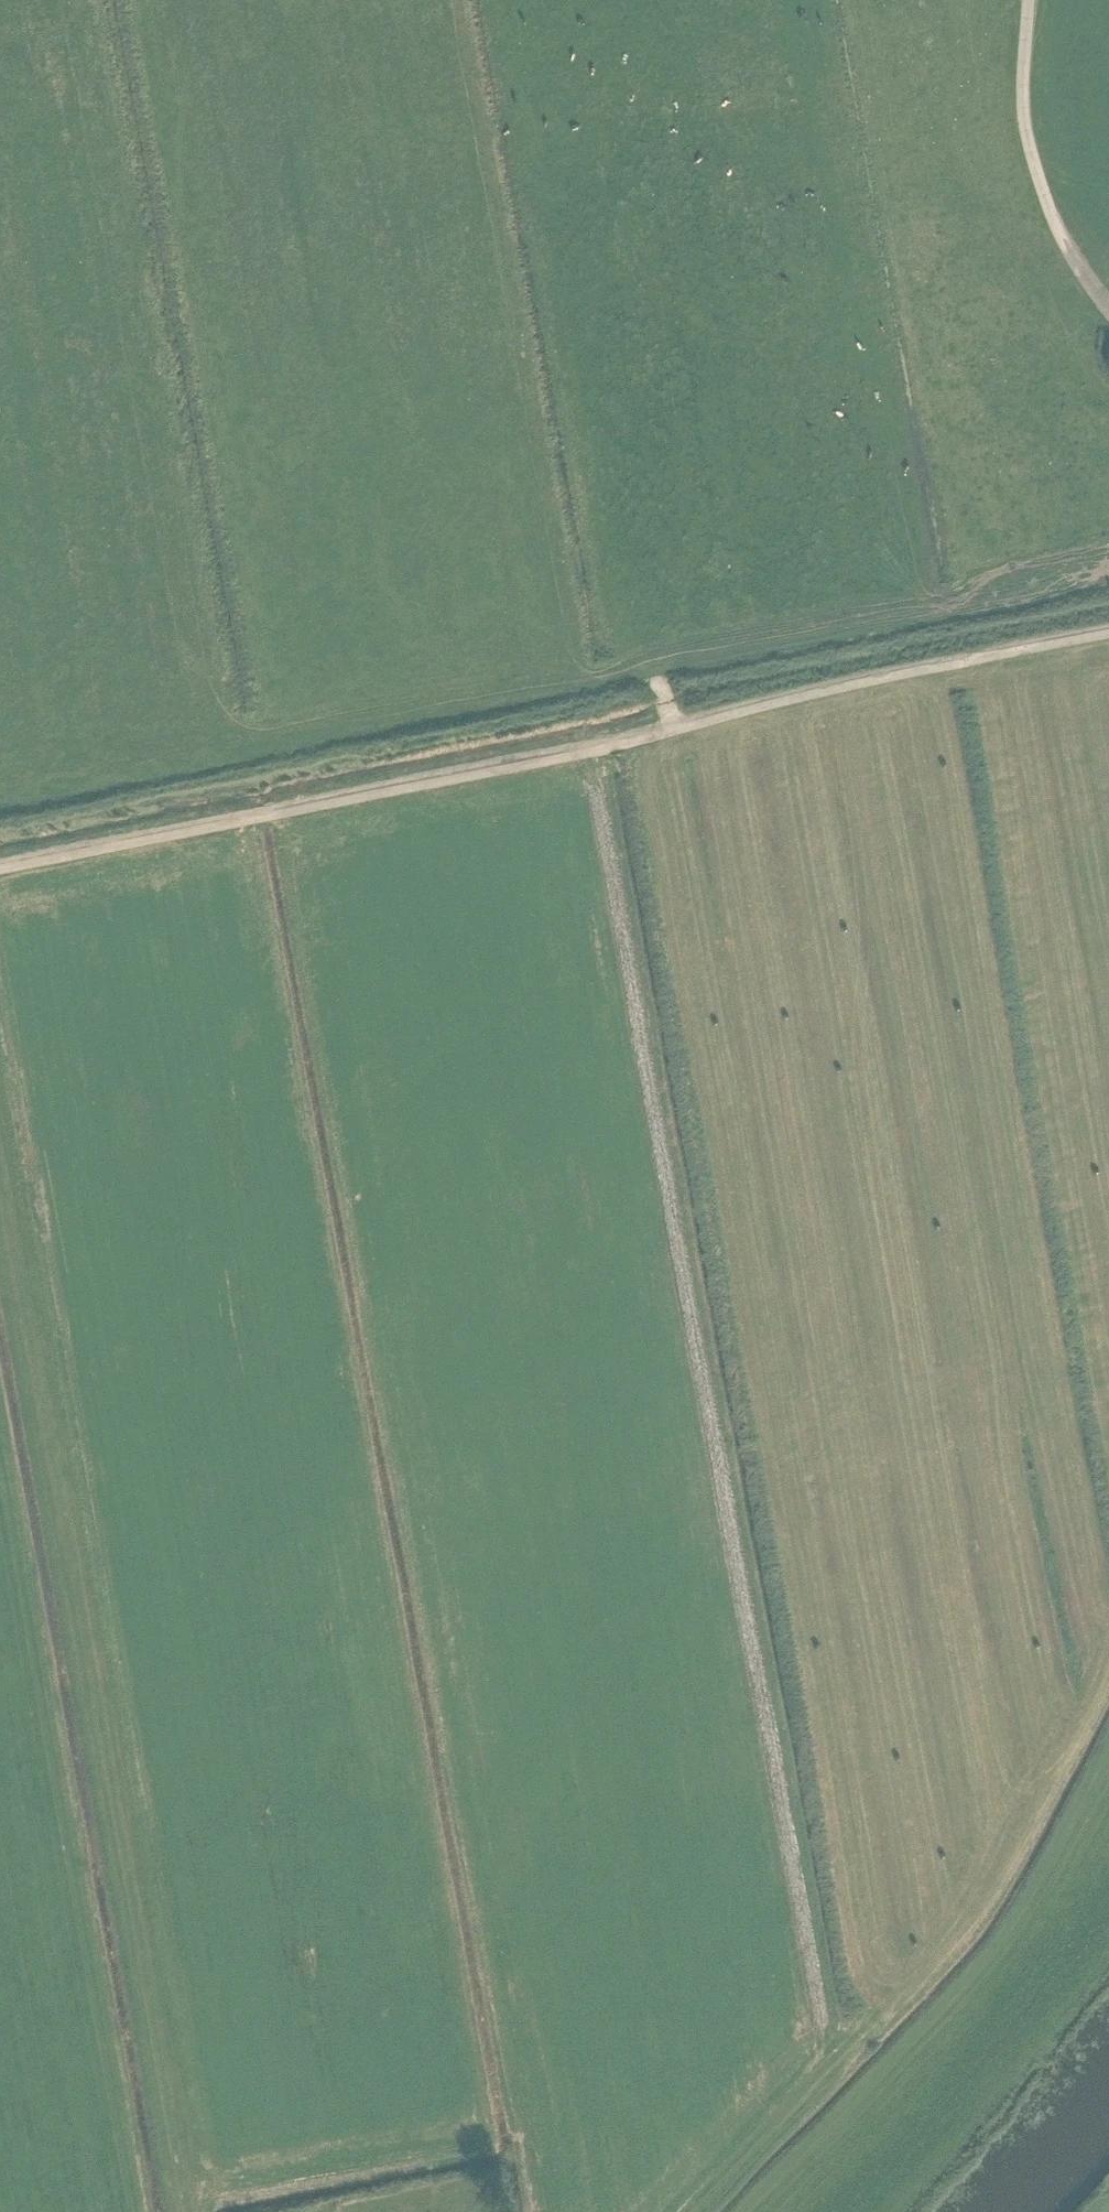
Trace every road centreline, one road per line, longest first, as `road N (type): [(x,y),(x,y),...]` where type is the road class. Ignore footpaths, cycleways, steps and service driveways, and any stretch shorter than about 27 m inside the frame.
road 1 (unclassified): [(1029,0),(1023,104),(1033,158),(1067,249),(1108,307)]

